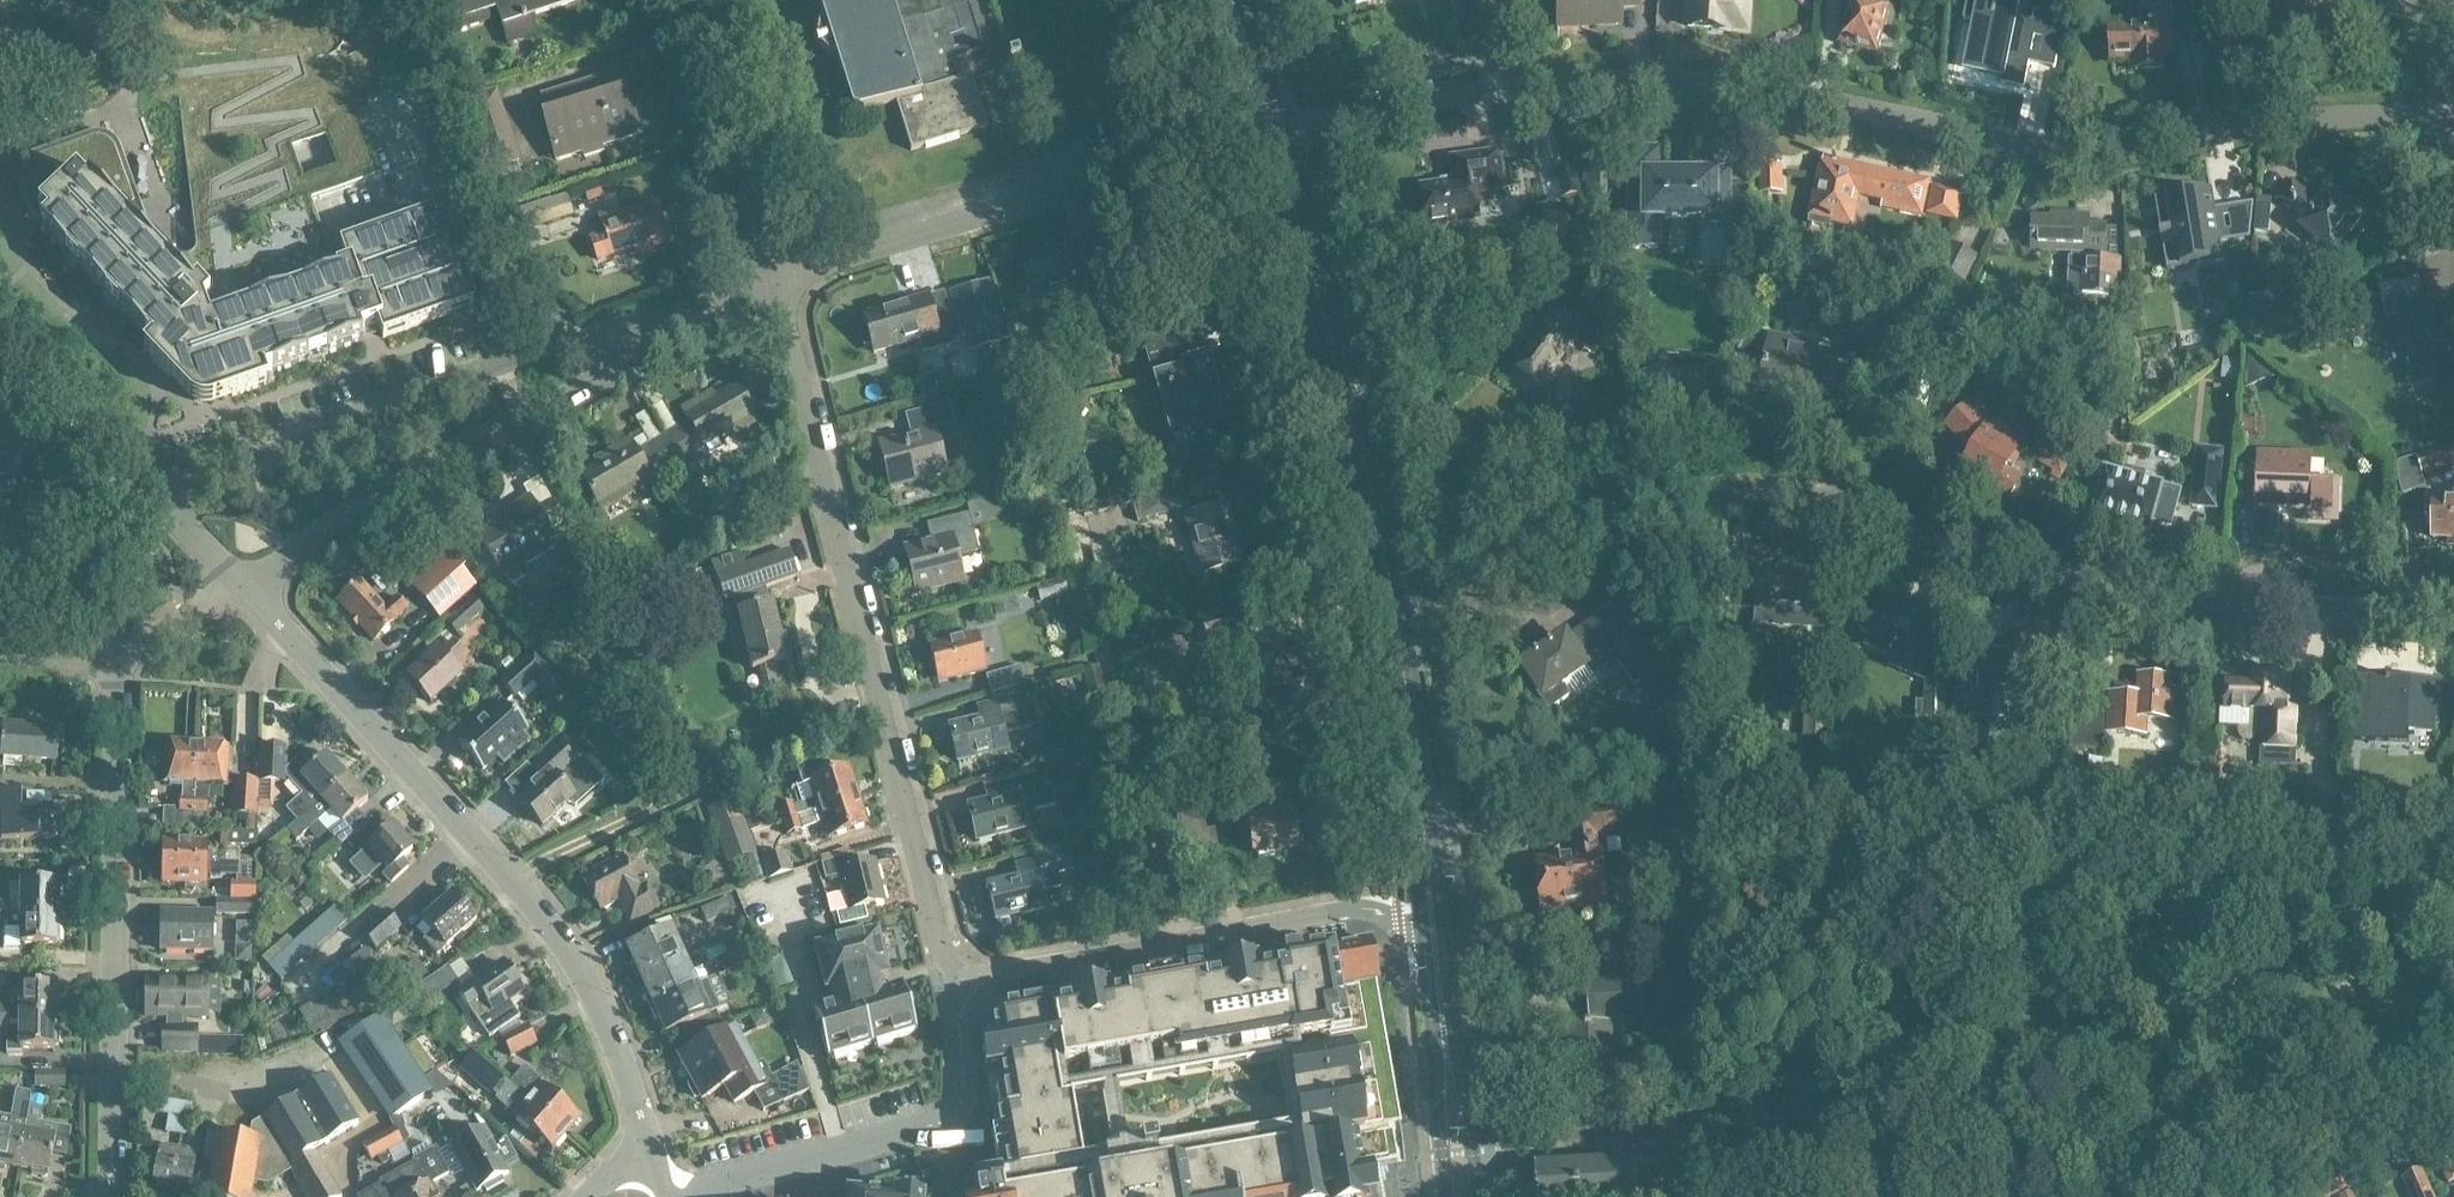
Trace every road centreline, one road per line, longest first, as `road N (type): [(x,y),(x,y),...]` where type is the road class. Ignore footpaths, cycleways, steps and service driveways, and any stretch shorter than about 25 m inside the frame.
road 1 (residential): [(1315,123),(1598,75),(1704,76),(2021,134),(2116,139),(2343,113),(2446,113)]
road 2 (residential): [(1407,644),(1561,535),(1629,506),(1742,490),(1820,495),(2049,573),(2152,595),(2335,614),(2453,615)]
road 3 (primary): [(1221,0),(1336,376),(1384,629),(1424,941)]
road 4 (residential): [(786,274),(834,510),(947,941),(971,991)]
road 5 (unclassified): [(649,1147),(603,1012),(554,930),(242,592)]
road 6 (primary): [(1407,644),(1356,371),(1248,0)]
road 7 (primary): [(1473,1196),(1407,644)]
road 8 (residential): [(115,1196),(118,656)]
road 9 (residential): [(157,496),(516,360),(651,326)]
road 10 (residential): [(242,592),(539,420),(651,326)]
road 11 (residential): [(971,991),(1007,973),(1342,911),(1382,915),(1424,941)]
road 12 (residential): [(786,274),(1160,162)]
road 13 (residential): [(712,1196),(737,1182),(949,1120),(961,1096),(959,1023),(971,991)]
road 14 (residential): [(786,274),(697,0)]
road 15 (primary): [(1424,941),(1454,1196)]
road 16 (residential): [(157,496),(0,326)]
road 17 (residential): [(651,326),(786,274)]
road 18 (residential): [(118,656),(242,592)]
road 19 (residential): [(242,592),(157,496)]
road 20 (residential): [(64,0),(106,42),(129,105)]

